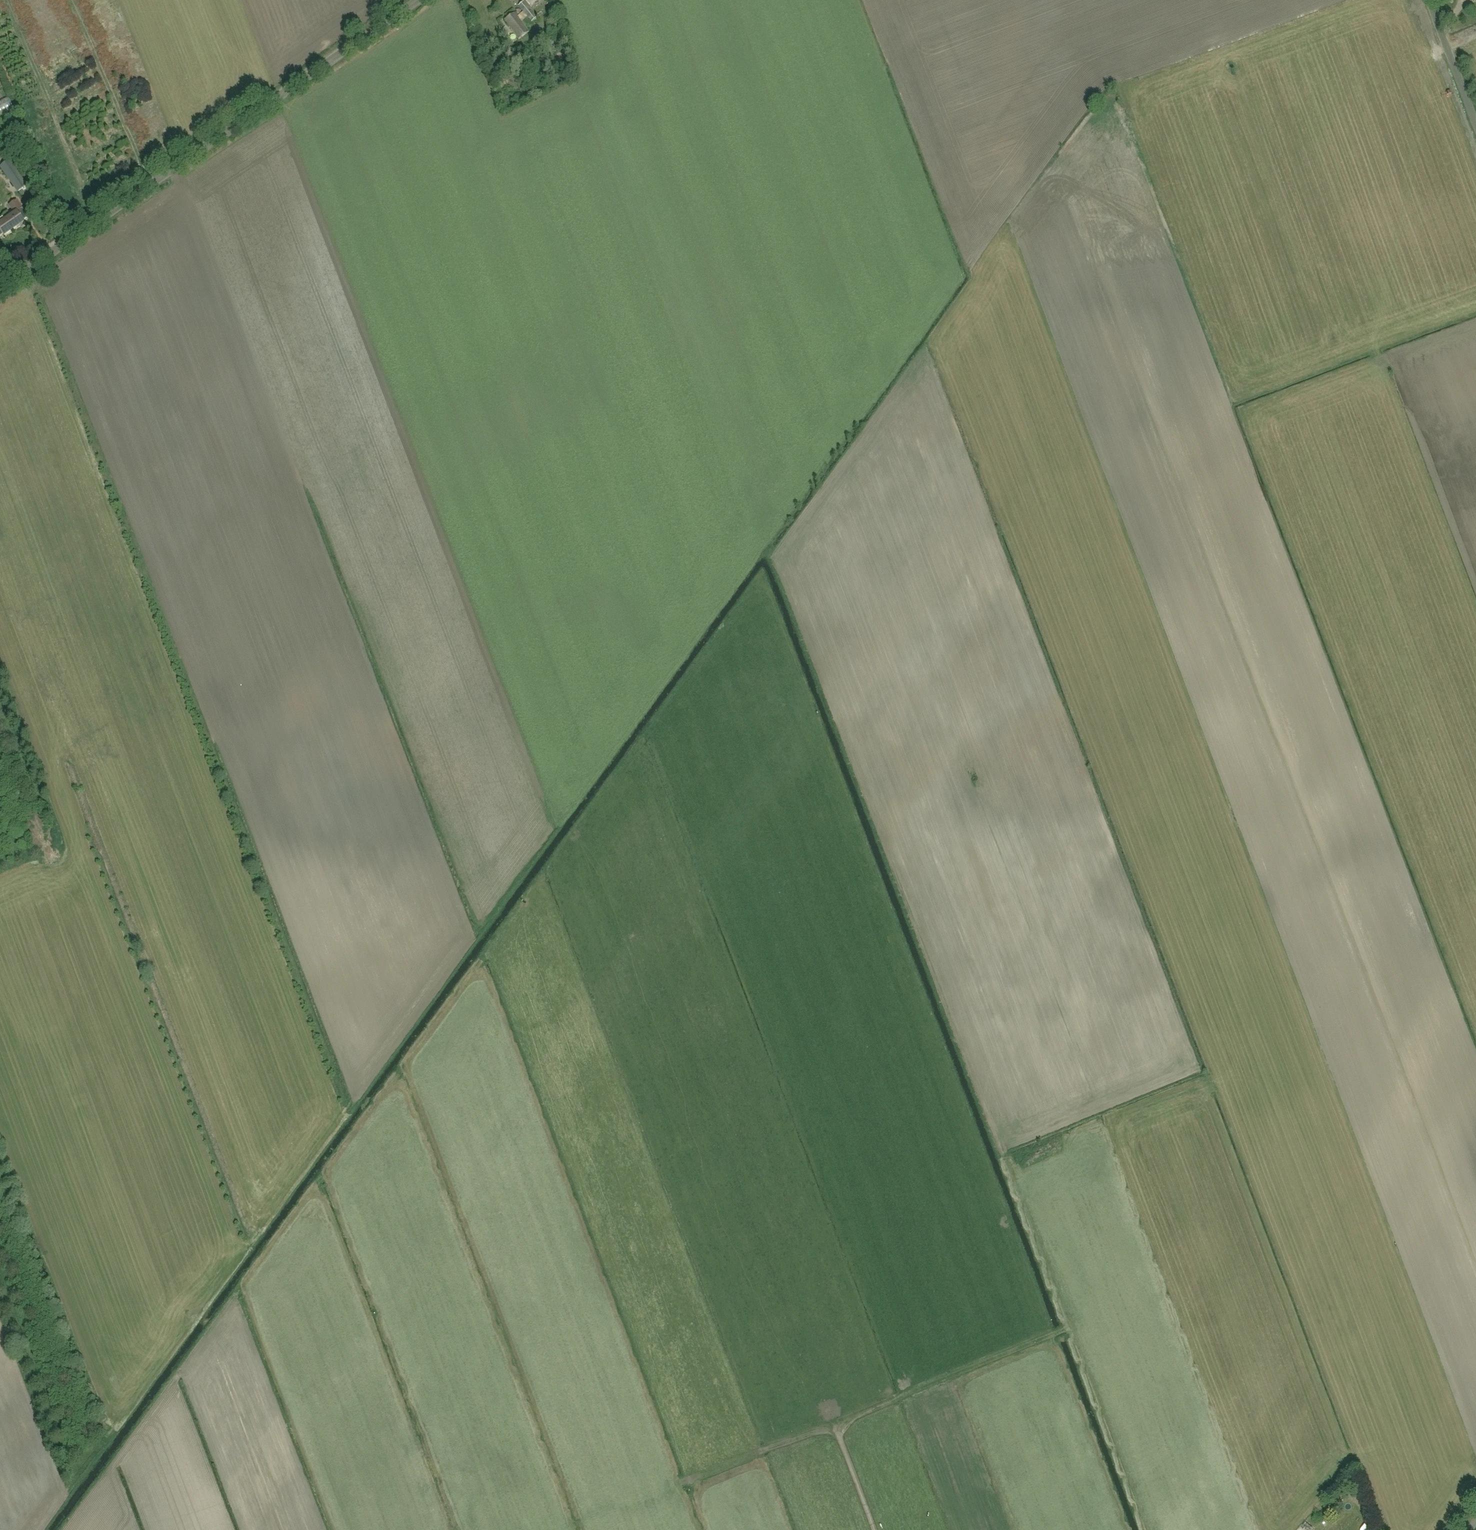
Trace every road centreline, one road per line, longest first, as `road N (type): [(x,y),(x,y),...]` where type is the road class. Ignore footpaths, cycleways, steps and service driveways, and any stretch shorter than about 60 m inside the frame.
road 1 (unclassified): [(0,287),(416,0)]
road 2 (unclassified): [(1475,119),(1431,0)]

